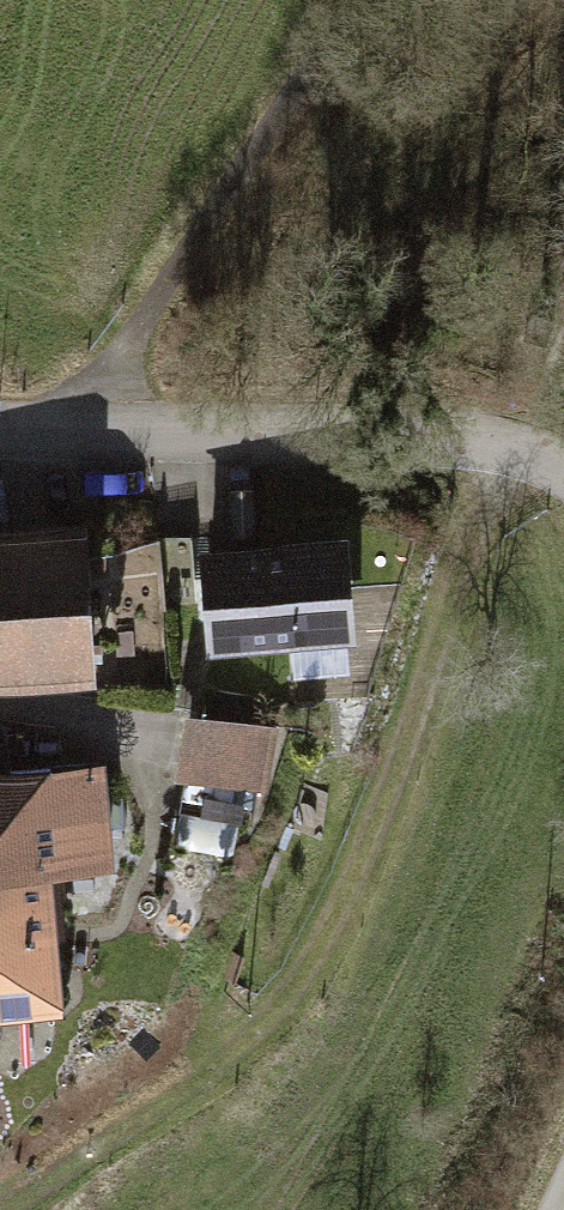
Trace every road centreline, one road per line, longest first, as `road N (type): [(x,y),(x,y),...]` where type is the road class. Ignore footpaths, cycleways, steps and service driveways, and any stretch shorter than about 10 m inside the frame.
road 1 (unclassified): [(563,472),(462,439),(0,424)]
road 2 (track): [(356,0),(78,428)]

